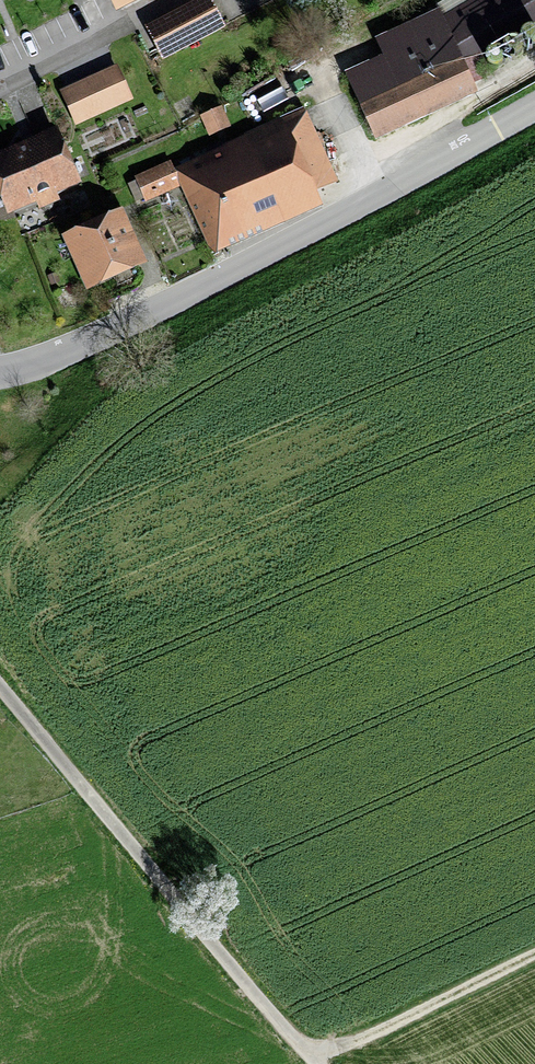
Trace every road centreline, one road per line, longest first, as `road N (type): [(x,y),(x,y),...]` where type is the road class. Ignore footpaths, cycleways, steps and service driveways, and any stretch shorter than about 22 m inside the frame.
road 1 (tertiary): [(0,371),(86,342),(534,107)]
road 2 (track): [(316,1063),(0,686)]
road 3 (track): [(305,1052),(360,1040),(534,954)]

